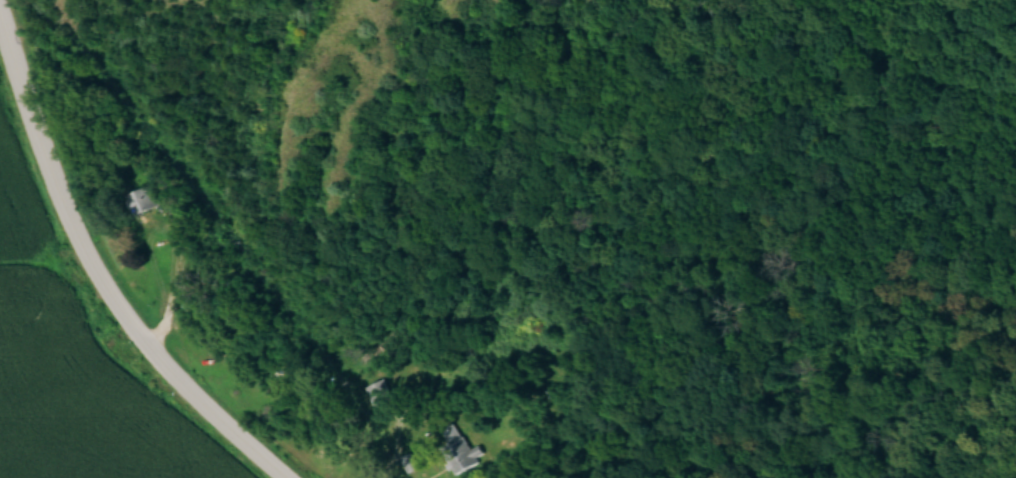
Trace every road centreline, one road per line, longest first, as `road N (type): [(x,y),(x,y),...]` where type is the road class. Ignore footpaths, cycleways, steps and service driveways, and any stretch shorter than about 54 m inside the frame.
road 1 (secondary): [(278,477),(151,360),(106,297),(71,242),(0,68)]

